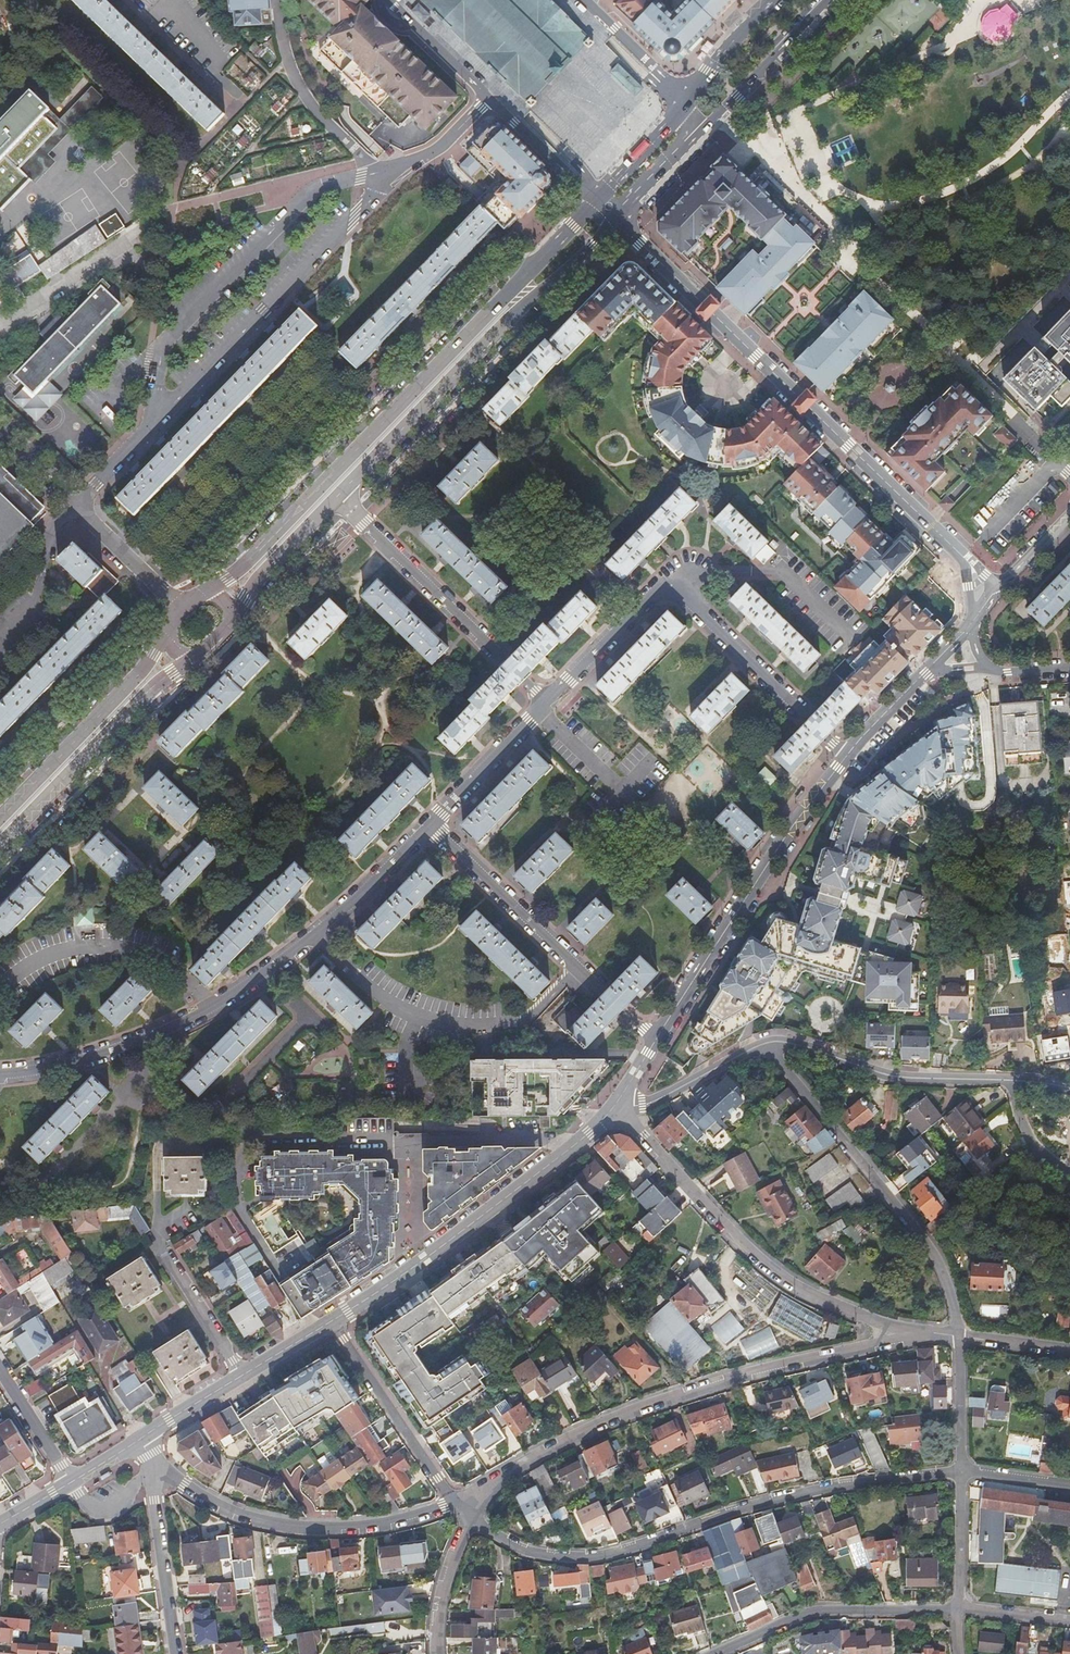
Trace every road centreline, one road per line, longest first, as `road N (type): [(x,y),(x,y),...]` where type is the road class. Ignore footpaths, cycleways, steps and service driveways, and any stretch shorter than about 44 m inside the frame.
road 1 (secondary): [(590,199),(408,399),(247,562),(209,589)]
road 2 (residential): [(0,1078),(87,1068),(217,1012),(274,976),(430,826)]
road 3 (residential): [(958,1472),(776,1499),(577,1557),(526,1550),(470,1520)]
road 4 (residential): [(918,1332),(636,1408),(453,1501)]
road 5 (unclassified): [(616,224),(963,551)]
road 6 (secondary): [(339,496),(616,224)]
road 7 (residential): [(617,1108),(782,1277),(872,1320),(918,1332)]
road 8 (residential): [(546,704),(662,589),(678,593),(808,721)]
road 9 (residential): [(765,1043),(930,1245),(959,1337)]
road 10 (residential): [(656,1040),(848,754)]
road 11 (residential): [(453,1501),(375,1524),(287,1525),(224,1508),(152,1469)]
road 12 (unclassified): [(333,1320),(445,1246),(588,1134)]
road 13 (residential): [(656,1040),(430,826)]
road 14 (residential): [(546,704),(339,496)]
road 15 (unclassified): [(384,0),(590,199)]
road 16 (secondary): [(0,846),(188,661)]
road 17 (residential): [(957,1607),(812,1610),(716,1653)]
road 18 (residential): [(765,1043),(793,1044),(898,1078),(1007,1081)]
road 19 (secondary): [(164,637),(0,810)]
road 20 (residential): [(333,1320),(453,1501)]
road 21 (residential): [(152,1469),(175,1653)]
road 22 (secondary): [(710,124),(833,0)]
road 23 (residential): [(430,826),(546,704)]
road 24 (residential): [(77,508),(45,538),(36,608),(0,644)]
road 25 (secondary): [(233,615),(339,496)]
road 26 (residential): [(162,1253),(242,1375)]
road 27 (residential): [(182,609),(77,508)]
road 28 (unclassified): [(685,99),(588,0)]
road 29 (secondary): [(685,99),(590,199)]
road 30 (residential): [(438,1653),(445,1589),(470,1520)]
road 31 (residential): [(642,1105),(765,1043)]
road 32 (secondary): [(616,224),(710,124)]
road 33 (residential): [(959,1337),(958,1472)]
road 34 (residential): [(958,1472),(957,1607)]
road 35 (secondary): [(771,0),(685,99)]
road 36 (residential): [(0,1374),(71,1482)]
road 37 (unclassified): [(140,1439),(242,1375)]

